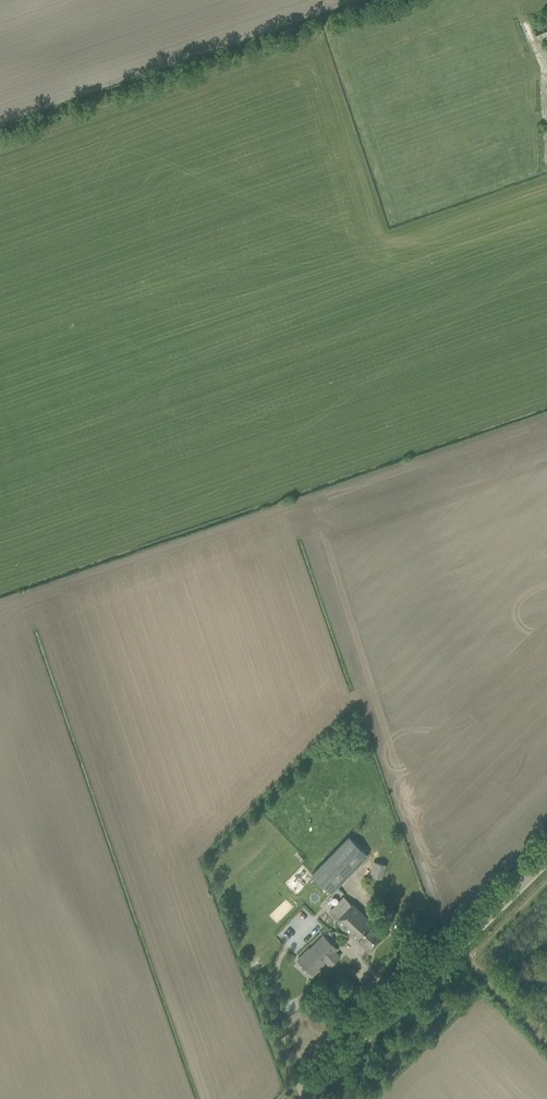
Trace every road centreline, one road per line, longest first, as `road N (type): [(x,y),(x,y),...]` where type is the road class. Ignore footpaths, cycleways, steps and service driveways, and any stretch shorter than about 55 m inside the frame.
road 1 (unclassified): [(302,1098),(546,862)]
road 2 (track): [(546,882),(472,963),(546,1041)]

